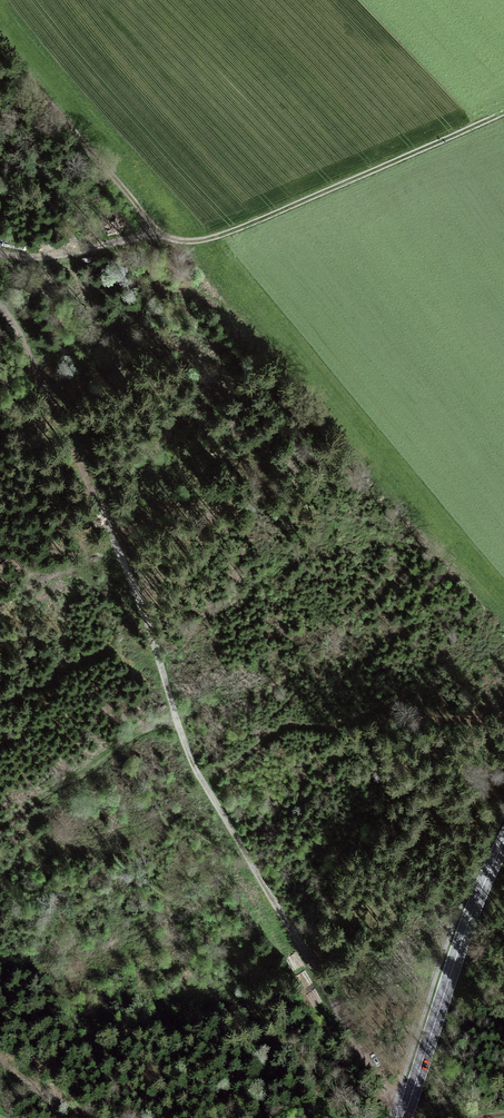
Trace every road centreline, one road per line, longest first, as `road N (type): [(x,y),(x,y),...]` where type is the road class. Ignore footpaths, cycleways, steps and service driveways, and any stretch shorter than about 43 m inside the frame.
road 1 (track): [(399,1117),(236,843),(0,336)]
road 2 (track): [(194,247),(503,118)]
road 3 (track): [(194,247),(153,221),(0,25)]
road 4 (secondary): [(404,1117),(461,942),(503,842)]
road 5 (track): [(0,253),(194,247)]

